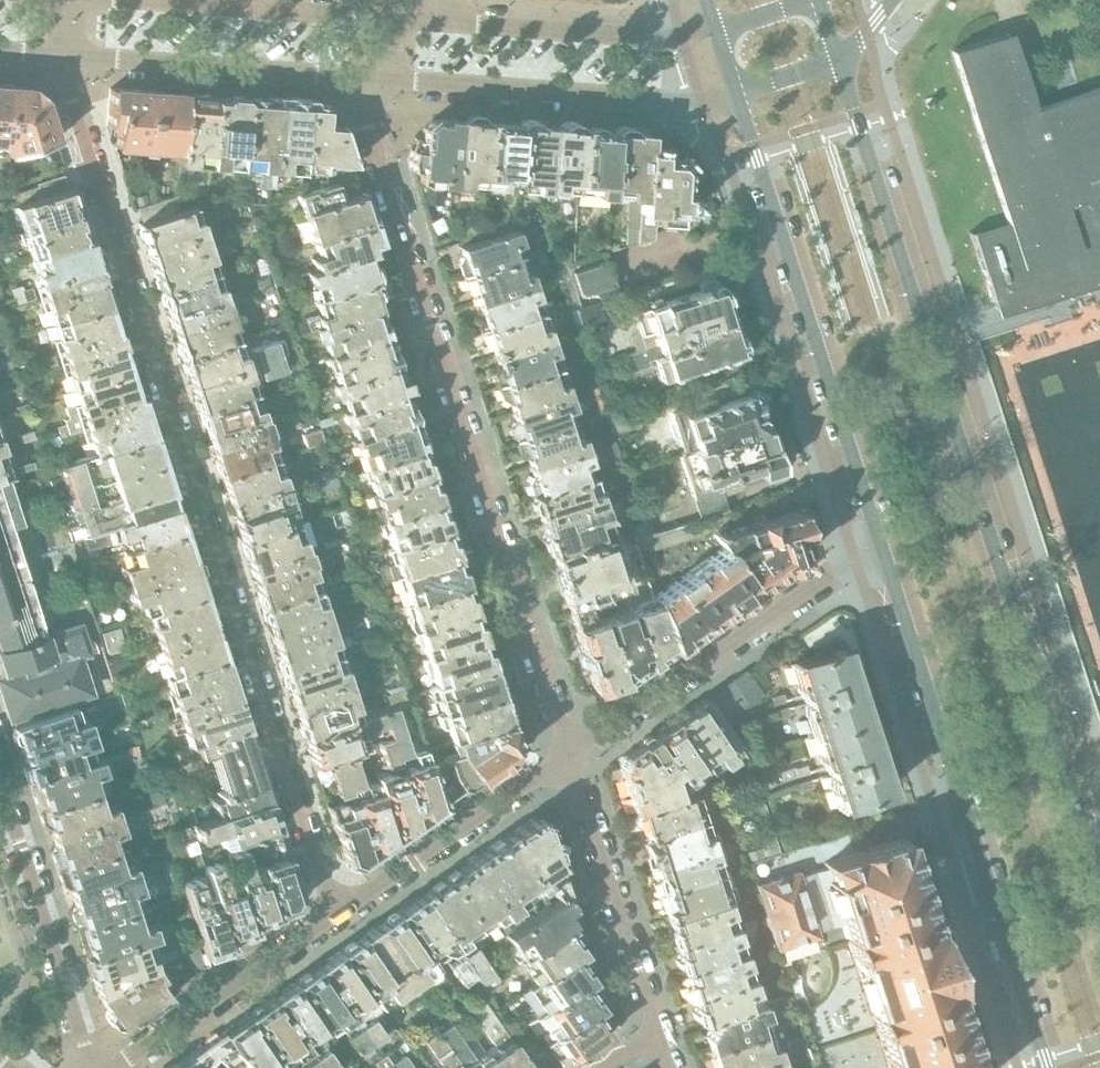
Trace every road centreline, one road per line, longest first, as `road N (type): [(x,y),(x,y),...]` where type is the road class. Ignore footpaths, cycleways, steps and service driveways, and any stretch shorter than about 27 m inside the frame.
road 1 (residential): [(334,915),(61,56)]
road 2 (tertiary): [(1099,866),(838,60)]
road 3 (residential): [(565,759),(378,155),(370,122),(389,80)]
road 4 (tertiary): [(879,549),(1046,1067)]
road 5 (tertiary): [(737,92),(879,549)]
road 6 (residential): [(565,759),(856,558),(879,549)]
road 7 (residential): [(389,80),(702,104),(737,92)]
road 8 (residential): [(61,56),(389,80)]
road 9 (residential): [(410,21),(89,0)]
road 10 (residential): [(717,29),(645,41),(410,21)]
road 11 (residential): [(0,780),(97,1067)]
road 12 (residential): [(658,1034),(565,759)]
road 13 (residential): [(334,915),(565,759)]
road 14 (residential): [(109,1067),(334,915)]

